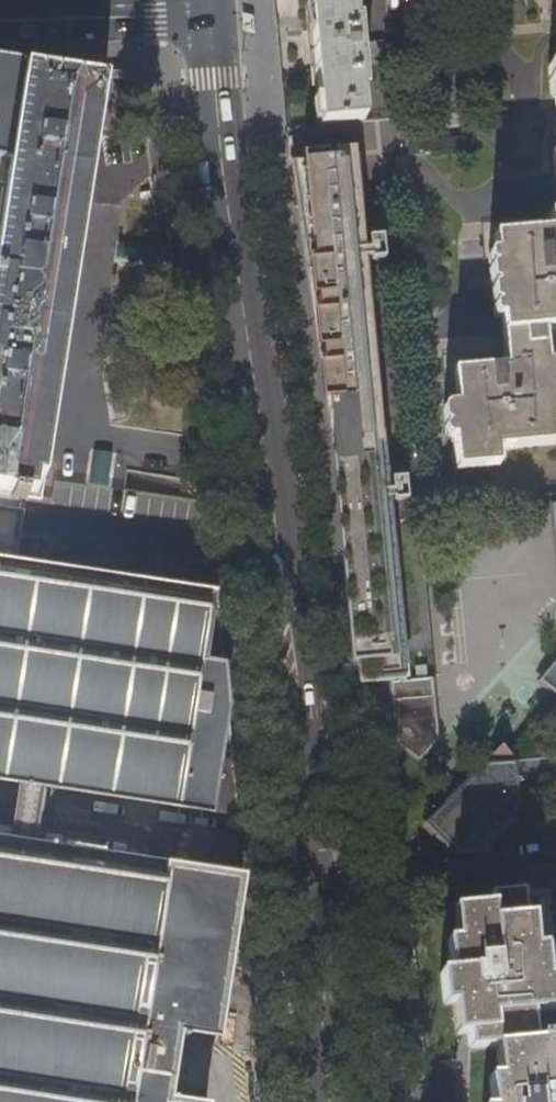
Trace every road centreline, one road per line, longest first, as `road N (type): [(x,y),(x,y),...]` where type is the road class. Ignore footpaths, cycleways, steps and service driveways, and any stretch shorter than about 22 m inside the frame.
road 1 (tertiary): [(330,1101),(295,706),(209,9)]
road 2 (residential): [(209,9),(0,16)]

